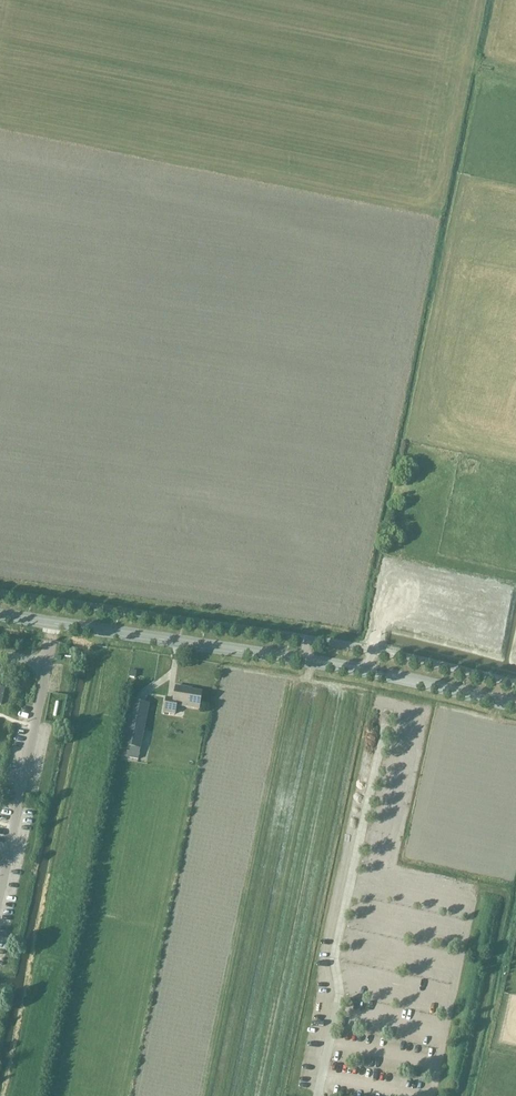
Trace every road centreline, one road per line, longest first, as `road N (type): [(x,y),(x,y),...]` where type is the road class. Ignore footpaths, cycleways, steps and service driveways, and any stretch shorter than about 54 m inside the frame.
road 1 (tertiary): [(515,706),(366,670),(0,616)]

